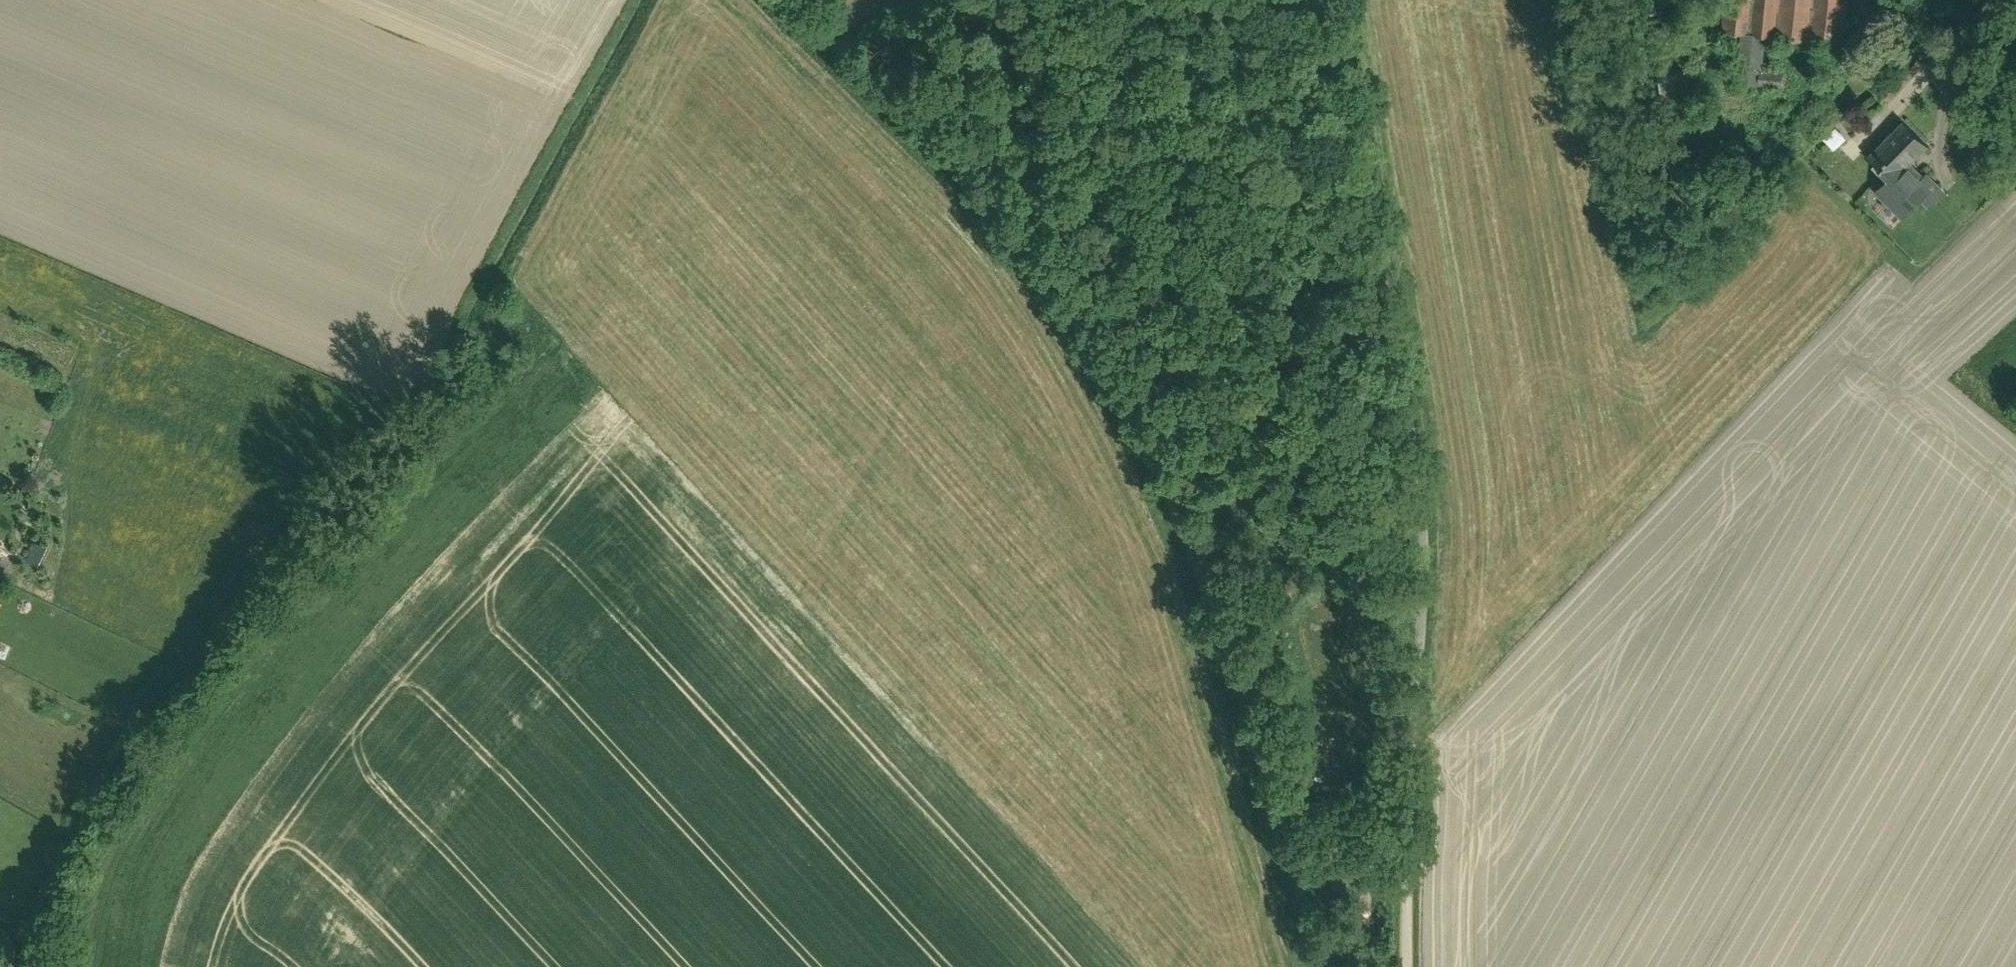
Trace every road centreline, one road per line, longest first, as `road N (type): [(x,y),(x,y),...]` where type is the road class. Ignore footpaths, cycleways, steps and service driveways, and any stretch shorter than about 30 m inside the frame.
road 1 (unclassified): [(1337,0),(1426,515),(1412,966)]

